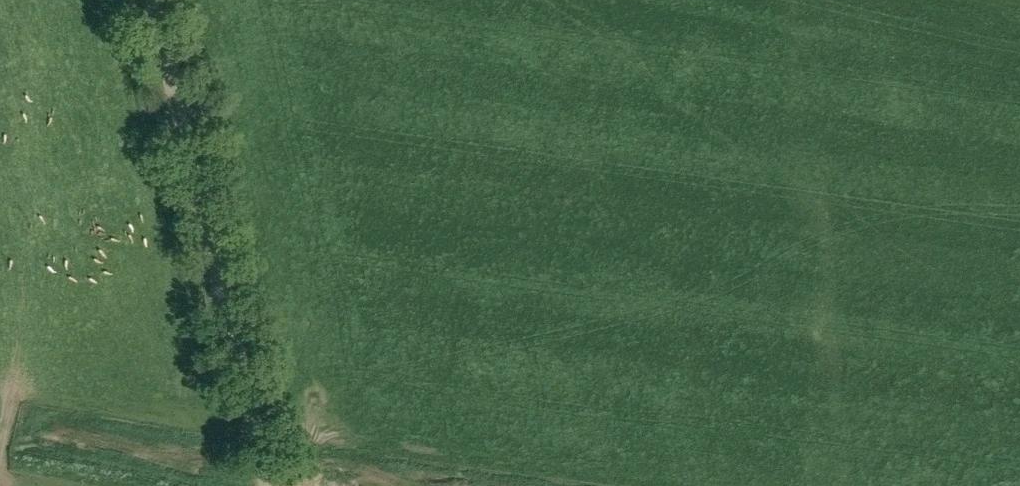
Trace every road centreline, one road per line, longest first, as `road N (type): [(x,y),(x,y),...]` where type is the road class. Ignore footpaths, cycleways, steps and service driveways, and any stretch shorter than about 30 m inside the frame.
road 1 (unclassified): [(268,485),(150,0)]

